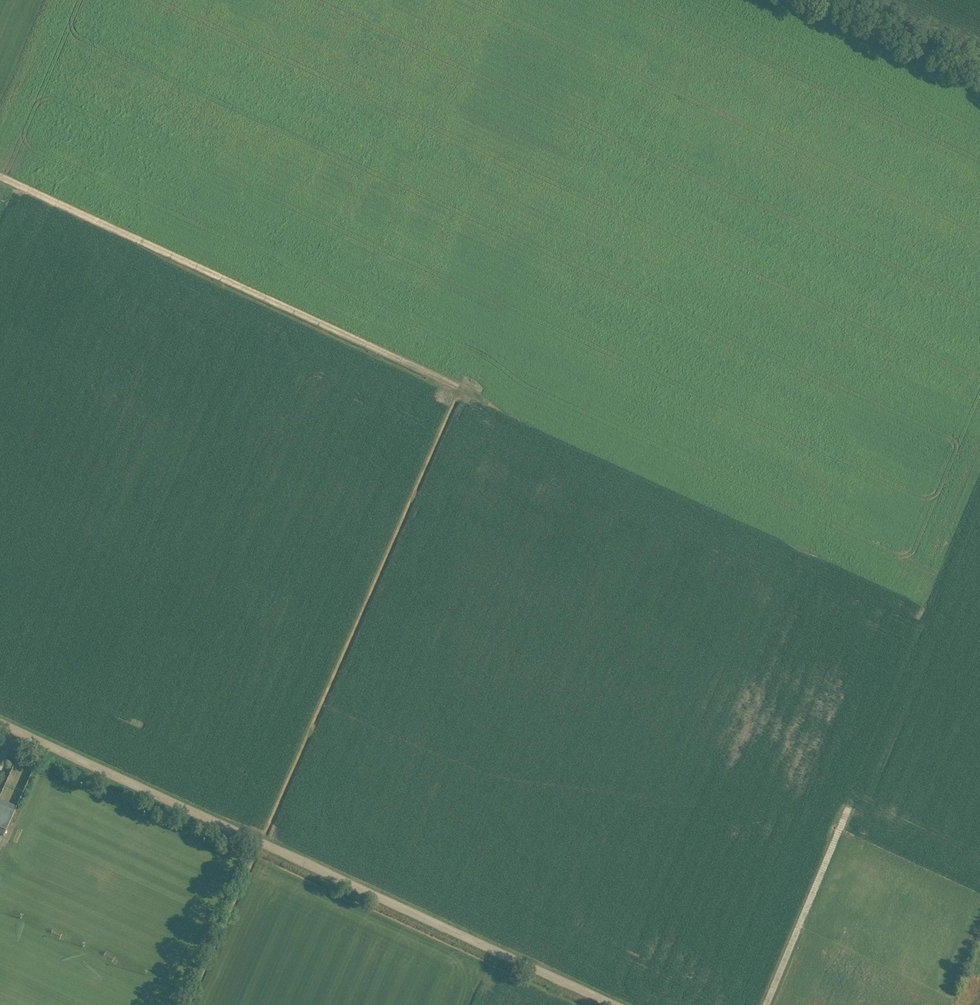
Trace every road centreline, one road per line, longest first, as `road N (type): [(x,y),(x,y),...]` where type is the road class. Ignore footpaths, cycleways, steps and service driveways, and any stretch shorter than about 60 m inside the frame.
road 1 (track): [(0,724),(612,1004)]
road 2 (track): [(460,388),(0,175)]

